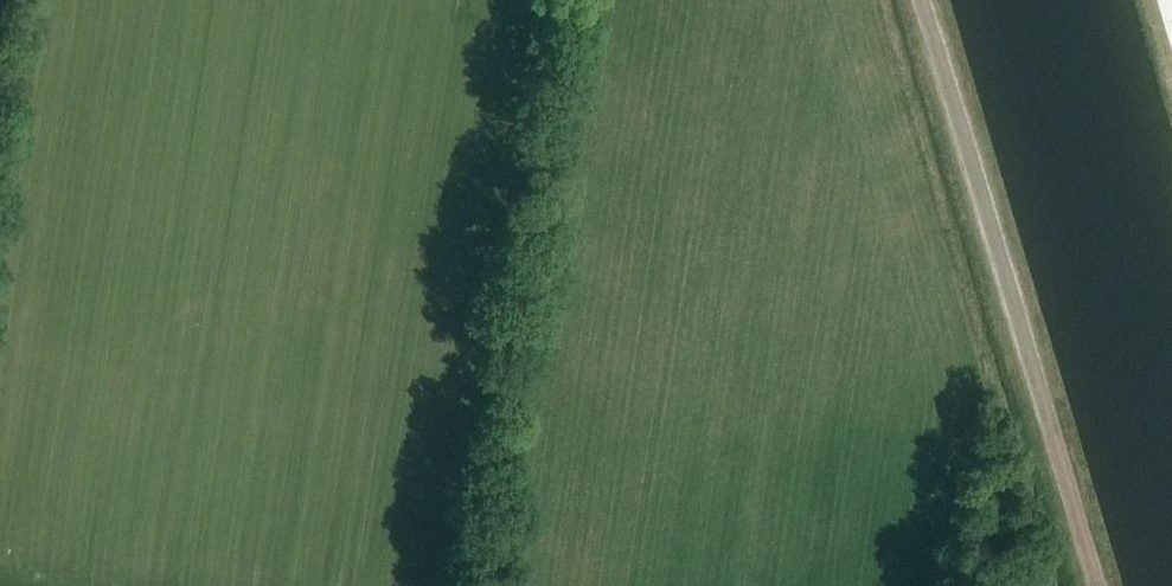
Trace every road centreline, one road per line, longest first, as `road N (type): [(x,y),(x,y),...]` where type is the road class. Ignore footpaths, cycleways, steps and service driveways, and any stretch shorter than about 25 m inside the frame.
road 1 (unclassified): [(1095,585),(920,0)]

